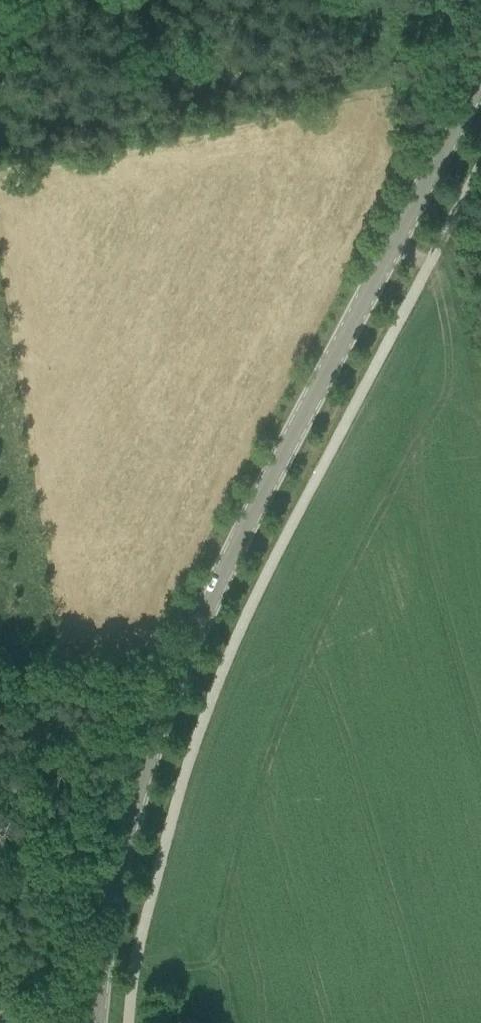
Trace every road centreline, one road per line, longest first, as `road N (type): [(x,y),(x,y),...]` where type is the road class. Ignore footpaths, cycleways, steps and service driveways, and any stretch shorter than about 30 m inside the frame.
road 1 (tertiary): [(95,1022),(107,939),(160,734),(257,503),(480,72)]

